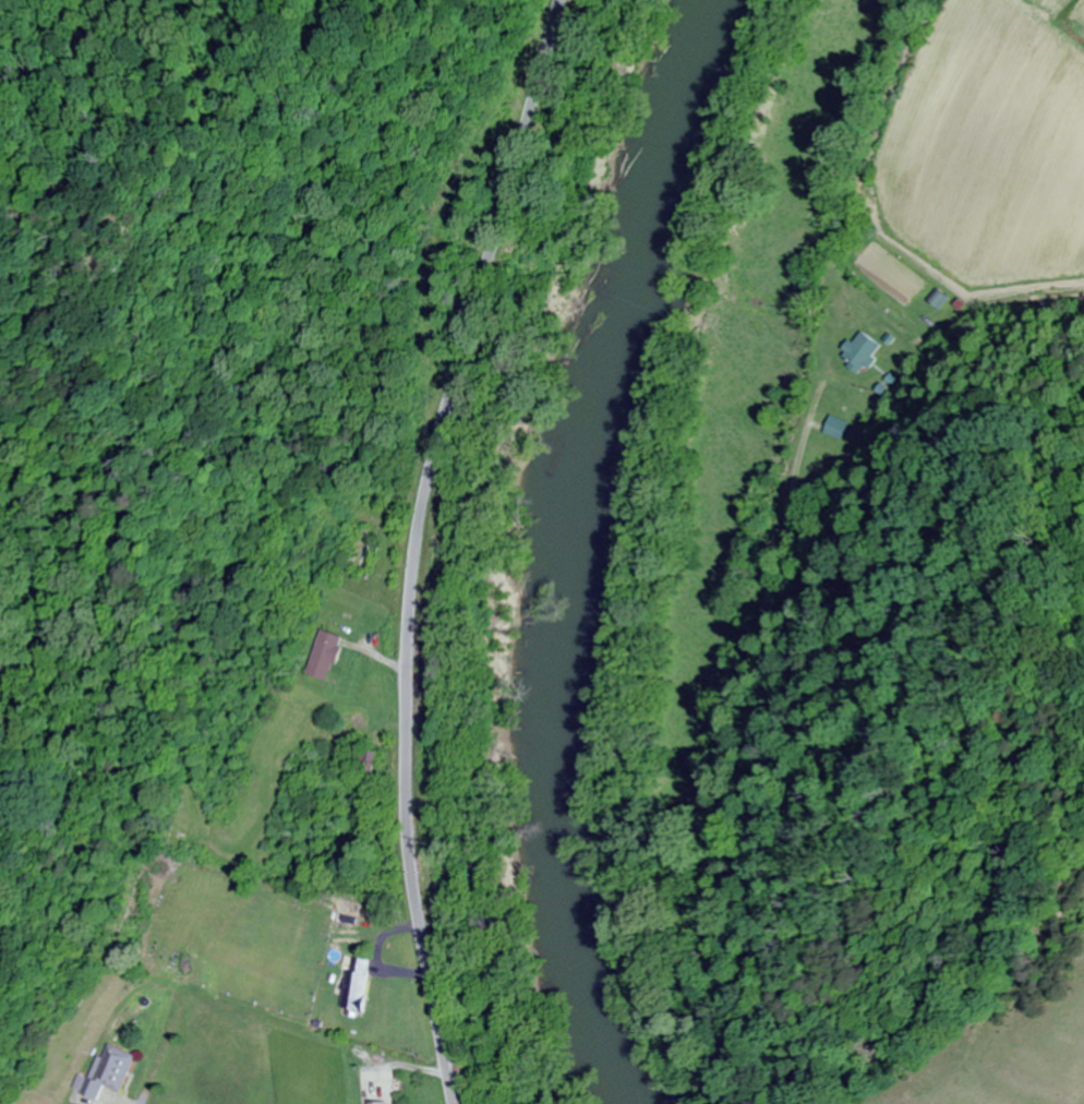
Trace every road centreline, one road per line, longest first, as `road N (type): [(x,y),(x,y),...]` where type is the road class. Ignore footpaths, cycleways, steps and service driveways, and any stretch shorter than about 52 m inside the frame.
road 1 (secondary): [(456,1103),(419,895),(417,590),(446,416),(568,0)]

